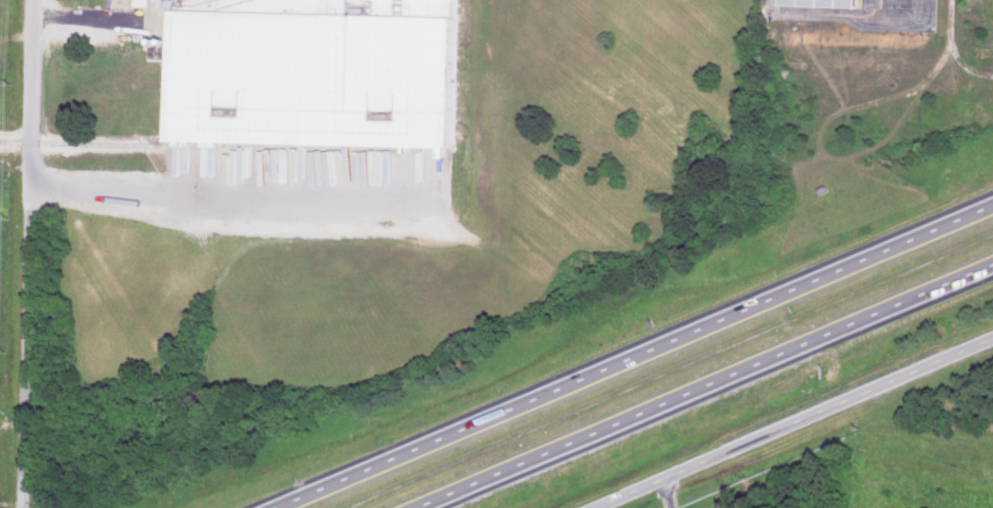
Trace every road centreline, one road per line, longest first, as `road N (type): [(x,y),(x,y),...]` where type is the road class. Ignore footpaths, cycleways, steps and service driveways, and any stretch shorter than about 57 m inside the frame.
road 1 (motorway): [(992,205),(270,507)]
road 2 (motorway): [(419,507),(992,264)]
road 3 (residential): [(35,0),(23,507)]
road 4 (residential): [(594,507),(992,338)]

